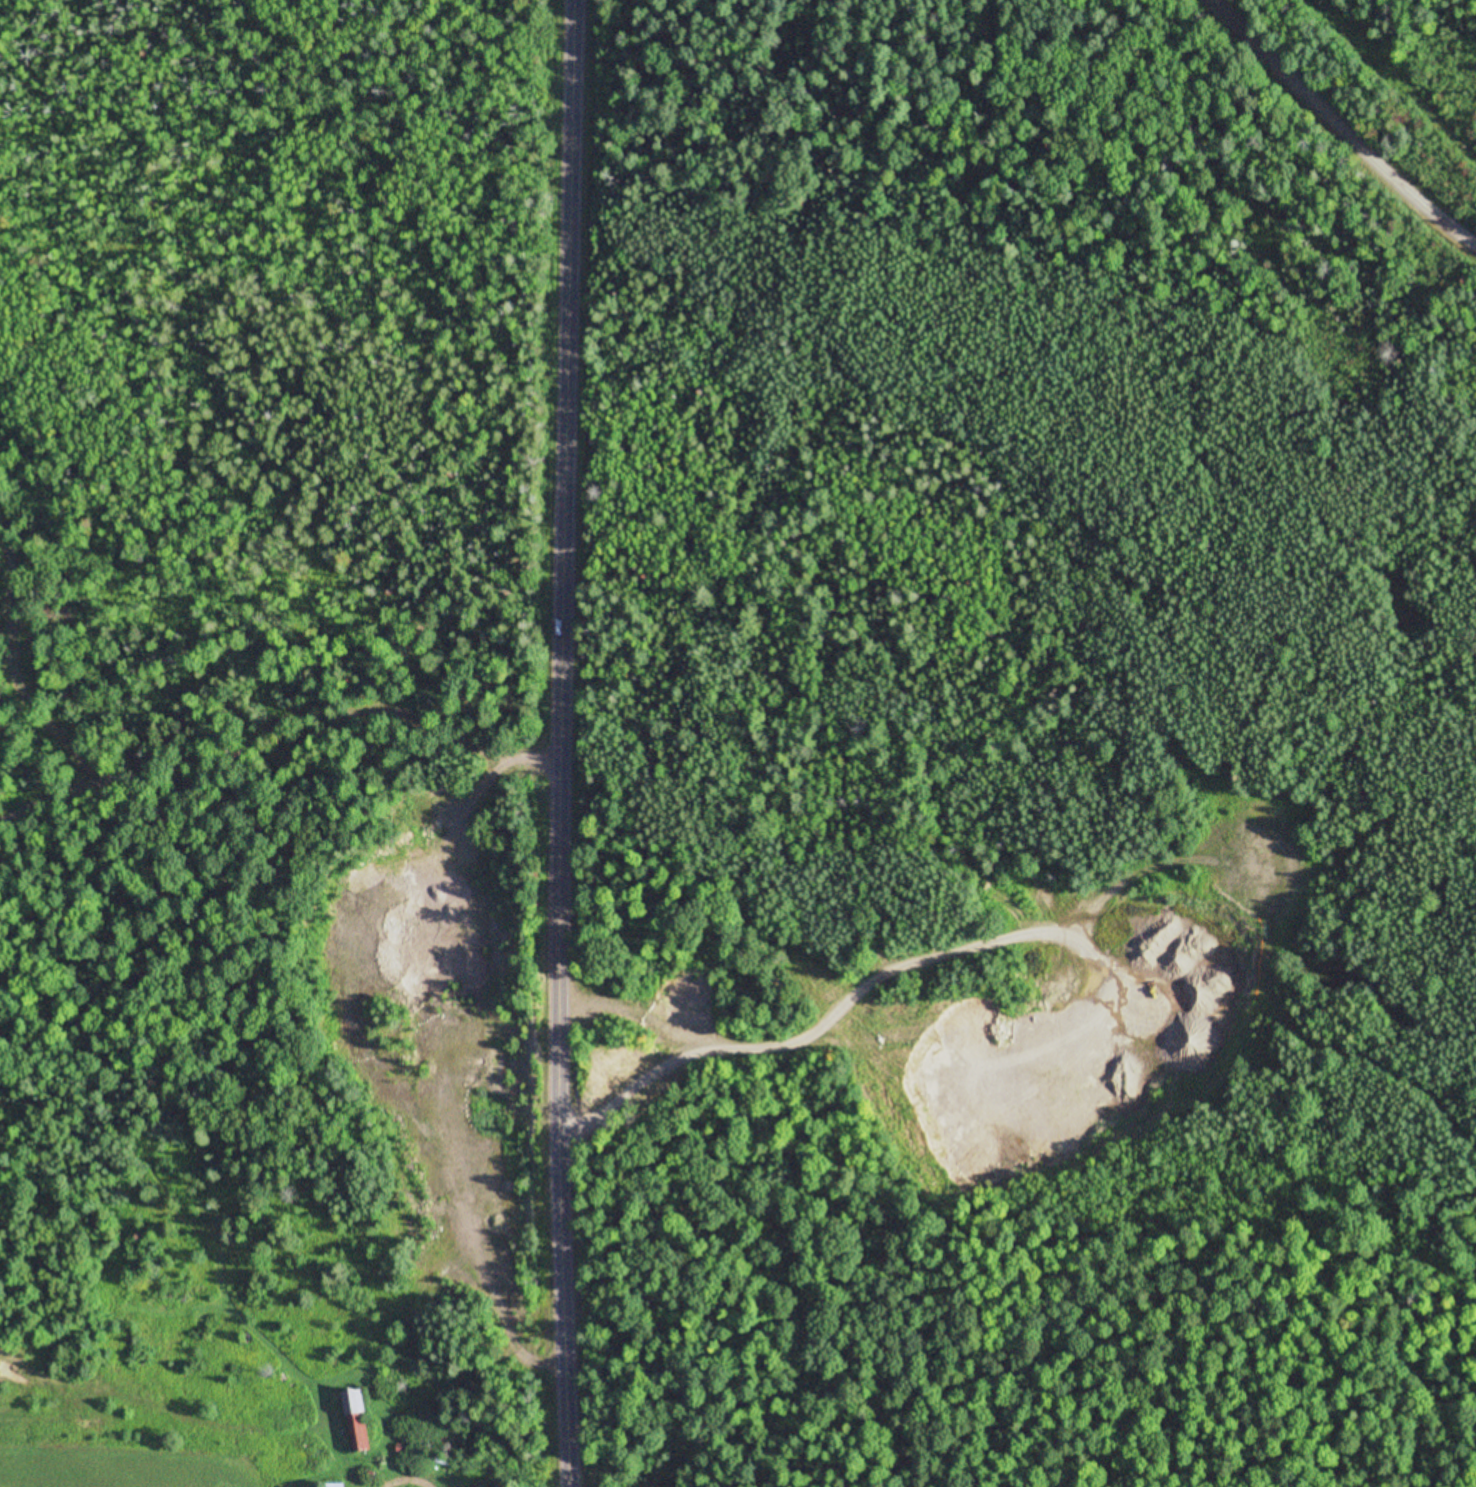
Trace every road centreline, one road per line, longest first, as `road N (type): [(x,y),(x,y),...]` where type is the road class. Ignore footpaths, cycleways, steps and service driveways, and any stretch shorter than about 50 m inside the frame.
road 1 (tertiary): [(585,0),(576,1486)]
road 2 (residential): [(1227,0),(1447,221),(1475,239)]

